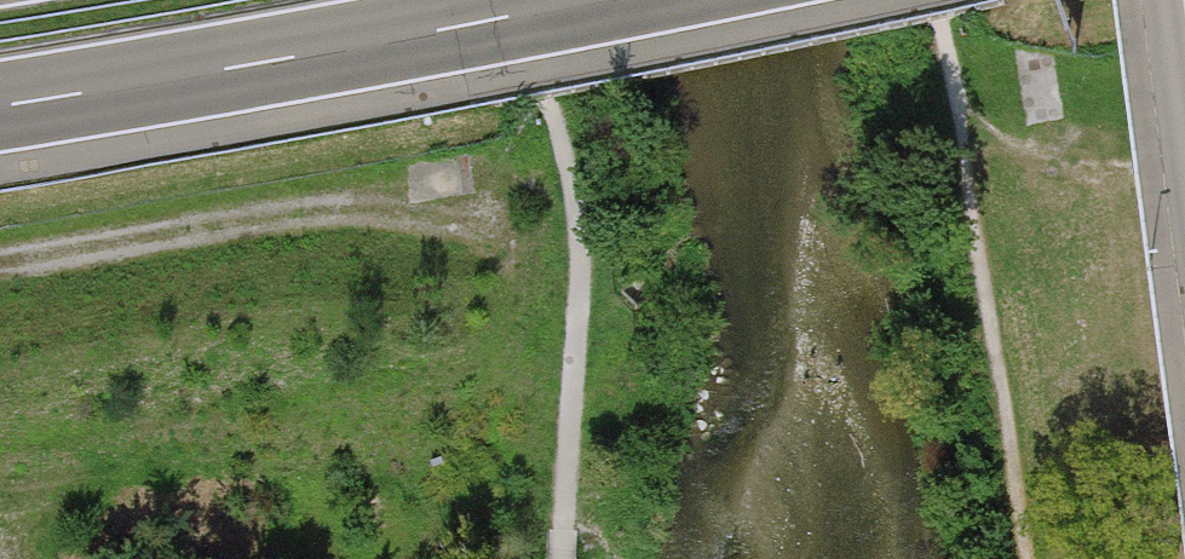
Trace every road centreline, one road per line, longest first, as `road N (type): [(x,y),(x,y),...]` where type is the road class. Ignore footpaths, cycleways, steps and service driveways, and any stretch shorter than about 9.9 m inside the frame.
road 1 (motorway): [(0,105),(596,0)]
road 2 (track): [(492,172),(0,261)]

